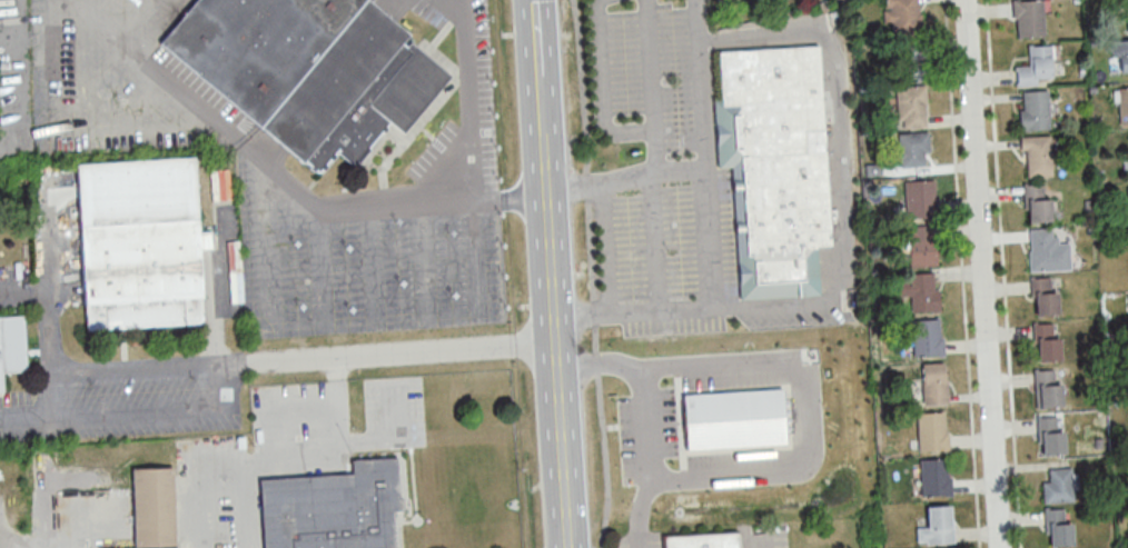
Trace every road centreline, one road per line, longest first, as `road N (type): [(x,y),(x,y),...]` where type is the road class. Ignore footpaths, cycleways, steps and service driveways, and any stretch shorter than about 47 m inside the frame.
road 1 (residential): [(966,0),(1002,547)]
road 2 (residential): [(63,371),(561,342)]
road 3 (secondary): [(546,132),(574,547)]

